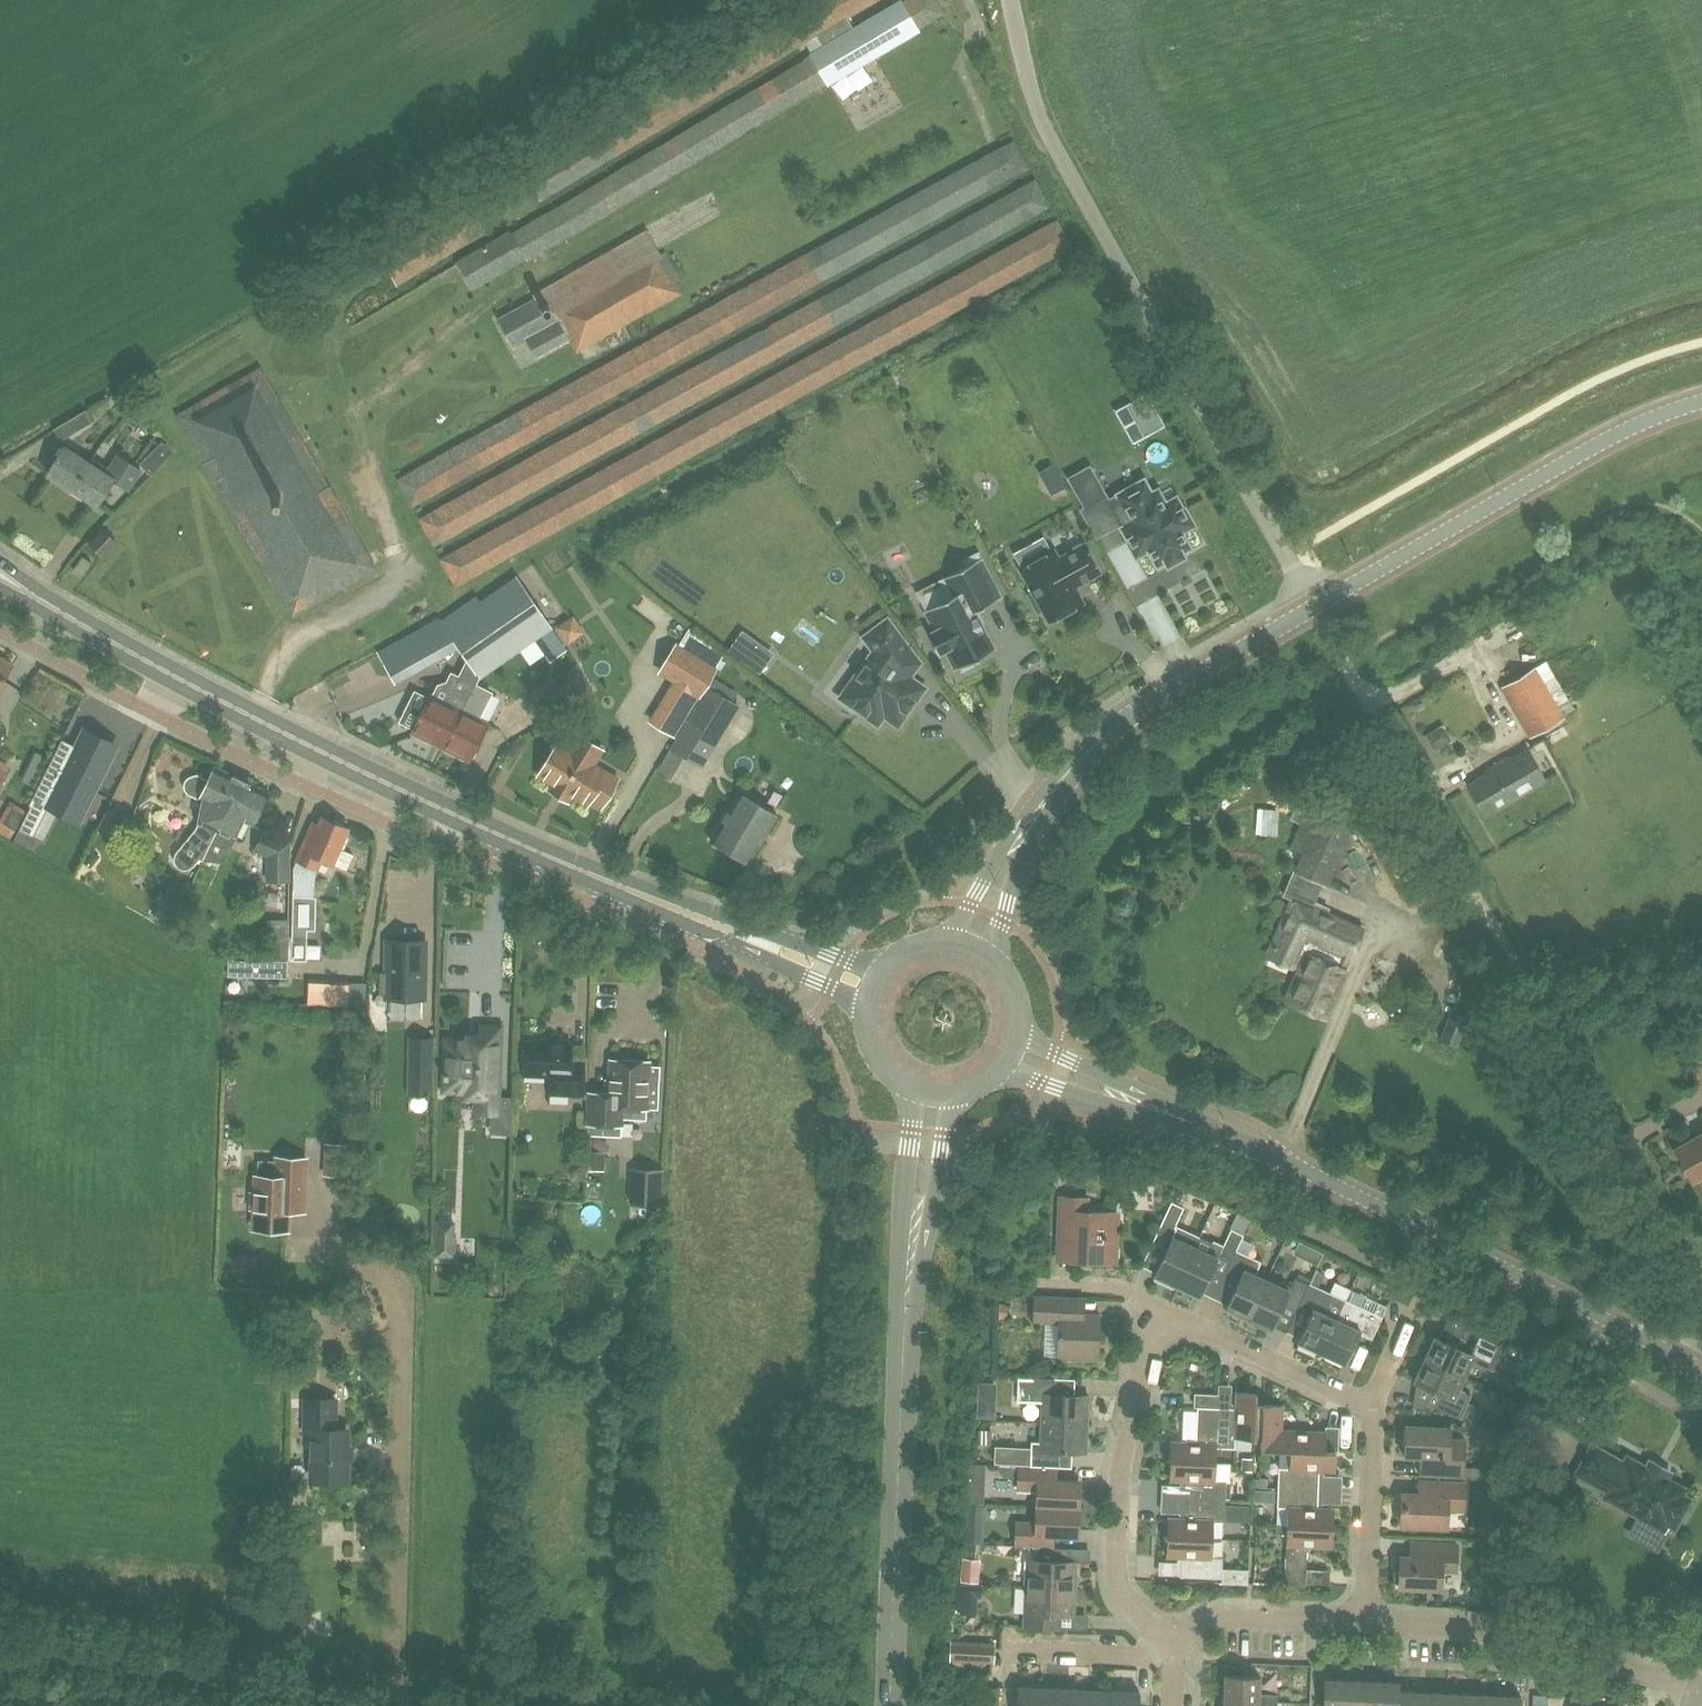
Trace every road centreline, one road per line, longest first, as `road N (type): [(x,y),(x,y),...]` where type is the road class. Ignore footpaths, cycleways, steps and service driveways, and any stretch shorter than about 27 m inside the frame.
road 1 (residential): [(1662,1352),(1696,1283),(1689,1262),(1315,606)]
road 2 (unclassified): [(1315,606),(1047,134),(1009,0)]
road 3 (secondary): [(616,884),(314,748),(59,612)]
road 4 (track): [(350,1694),(352,1516),(368,1457),(370,1412),(332,1367),(334,1197)]
road 5 (tertiary): [(1662,1352),(1202,1129)]
road 6 (tertiary): [(1315,606),(1612,438),(1701,403)]
road 7 (secondary): [(889,1705),(906,1332)]
road 8 (track): [(0,1626),(324,1680),(350,1694)]
road 9 (residential): [(1699,1692),(1470,1629),(1365,1622)]
road 10 (residential): [(1168,1642),(1119,1590),(1118,1574),(1120,1471),(1147,1352),(1160,1333)]
road 11 (tertiary): [(1315,606),(1135,711),(1061,778)]
road 12 (secondary): [(888,965),(826,953),(616,884)]
road 13 (secondary): [(616,884),(866,1012)]
road 14 (secondary): [(909,1088),(897,1302),(906,1332)]
road 15 (secondary): [(906,1332),(919,1302),(955,1094)]
road 16 (residential): [(1372,1408),(1206,1331),(1160,1333)]
road 17 (residential): [(1365,1622),(1372,1408)]
road 18 (tertiary): [(997,1072),(1202,1129)]
road 19 (tertiary): [(1202,1129),(1019,1027)]
road 20 (tertiary): [(1061,778),(992,859),(941,942)]
road 21 (residential): [(1365,1622),(1221,1619),(1168,1642)]
road 22 (tertiary): [(997,965),(1006,902),(1061,778)]
road 23 (residential): [(1168,1642),(1135,1657),(1006,1653)]
road 24 (residential): [(1160,1333),(1142,1287),(1057,1269)]

